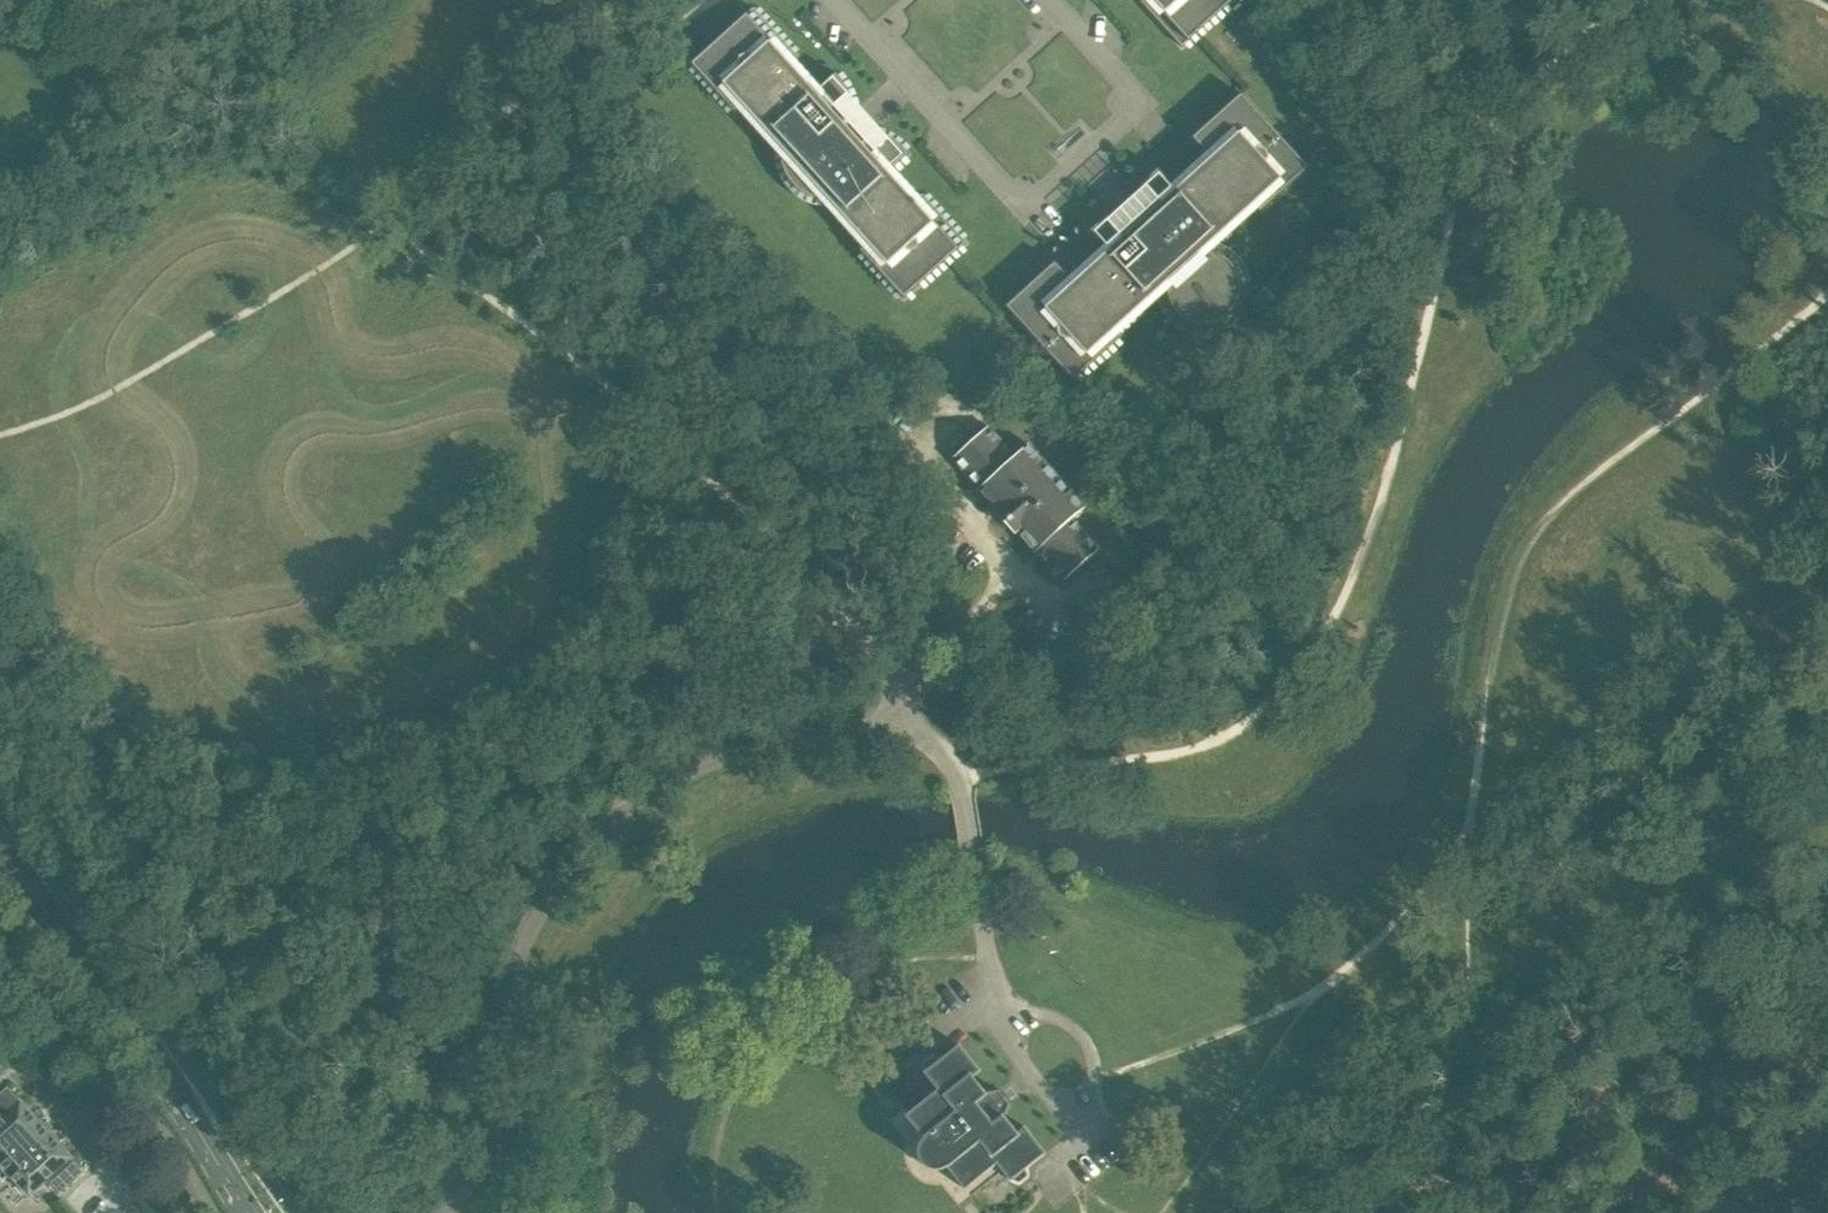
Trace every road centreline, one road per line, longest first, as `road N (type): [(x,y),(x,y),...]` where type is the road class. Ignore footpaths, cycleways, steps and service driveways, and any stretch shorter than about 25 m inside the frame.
road 1 (primary): [(291,1212),(184,1064),(126,1000)]
road 2 (primary): [(126,1000),(245,1212)]
road 3 (primary): [(126,1000),(0,833)]

